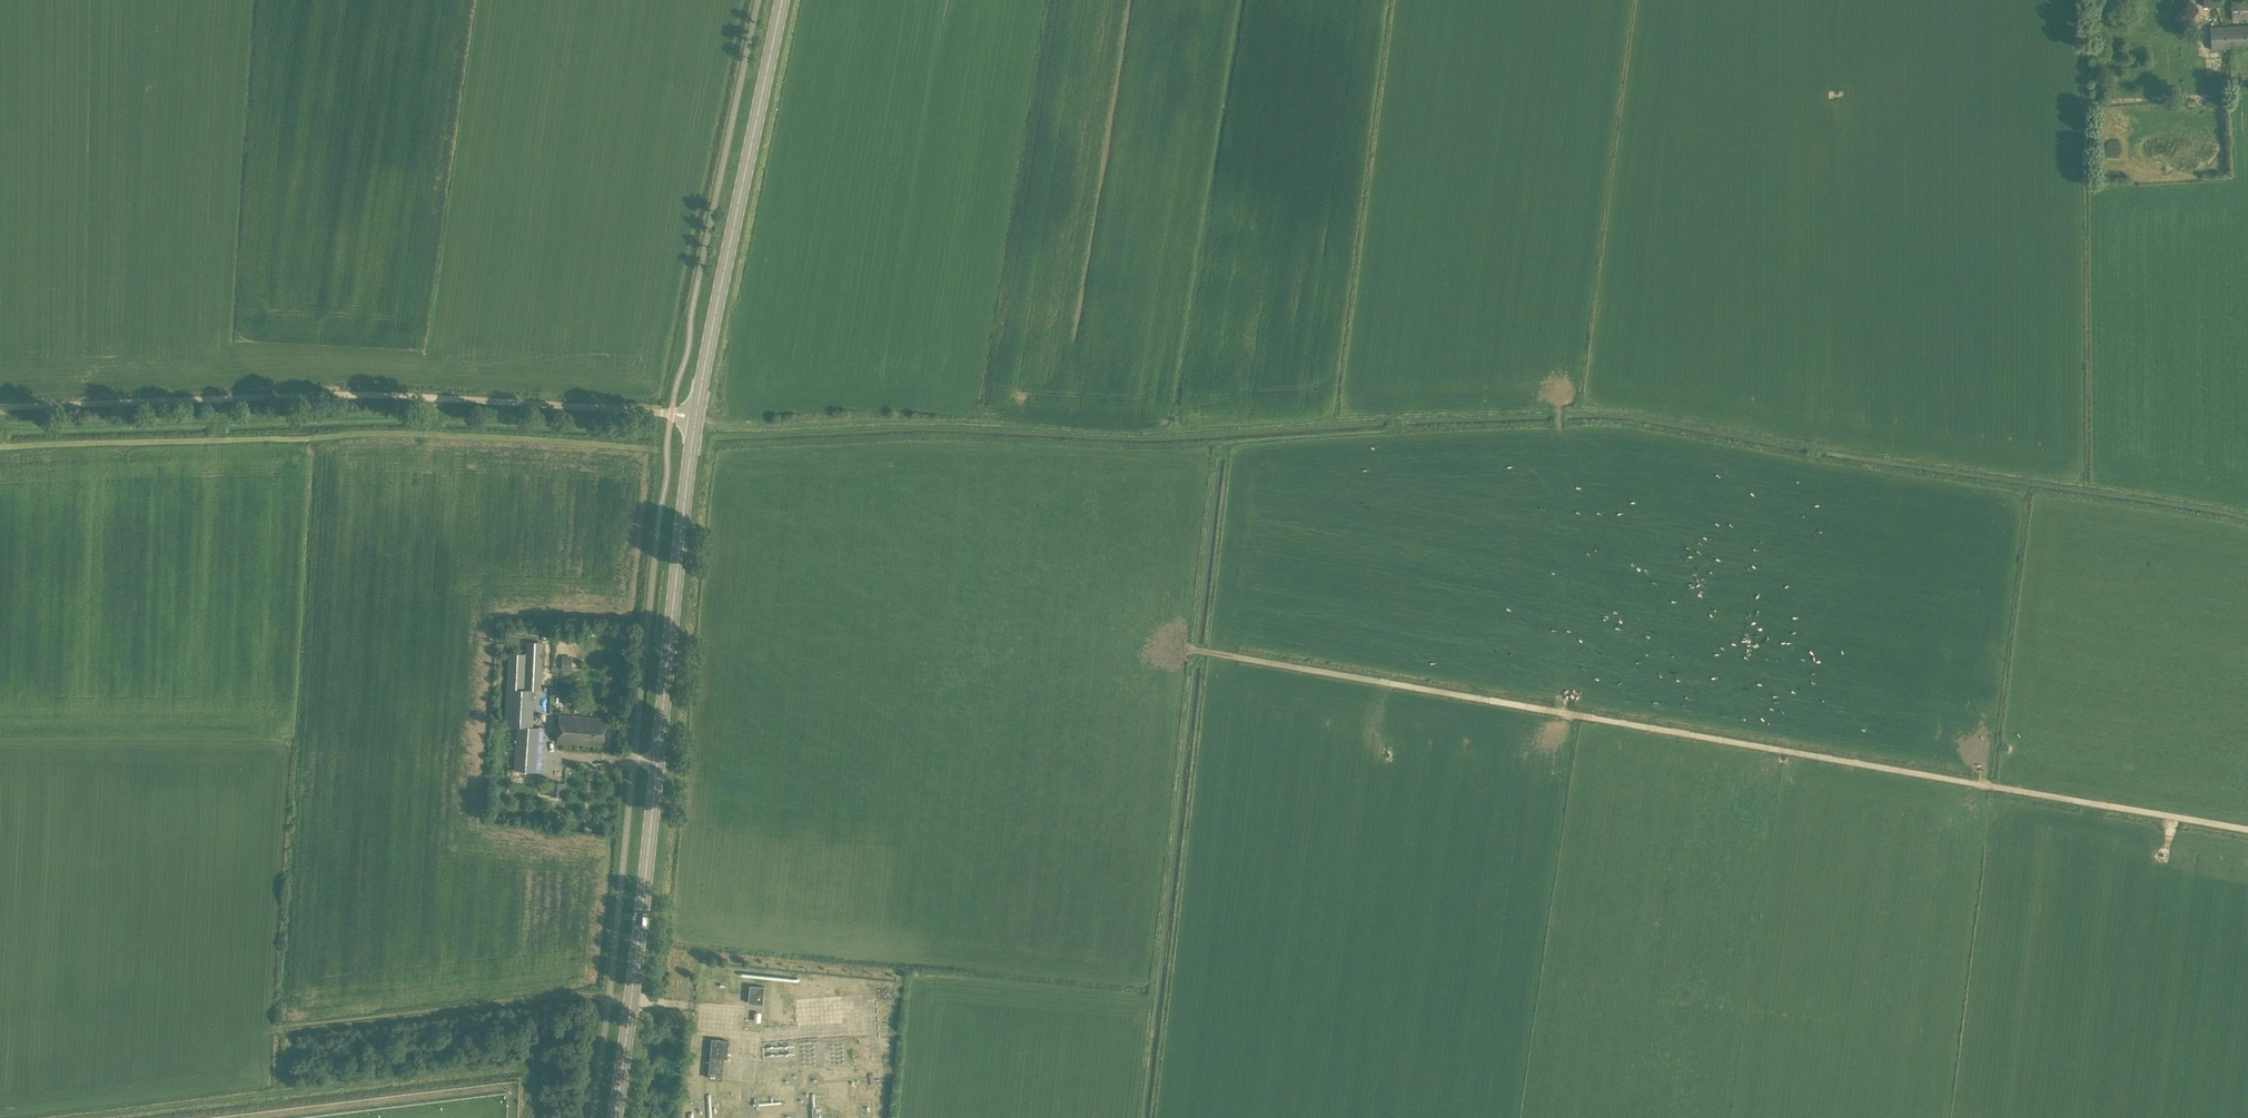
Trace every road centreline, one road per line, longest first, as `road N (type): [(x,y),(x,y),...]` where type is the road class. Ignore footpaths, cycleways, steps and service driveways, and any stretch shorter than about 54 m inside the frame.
road 1 (primary): [(617,1117),(697,412)]
road 2 (unclassified): [(0,407),(326,392),(697,412)]
road 3 (primary): [(697,412),(783,0)]

